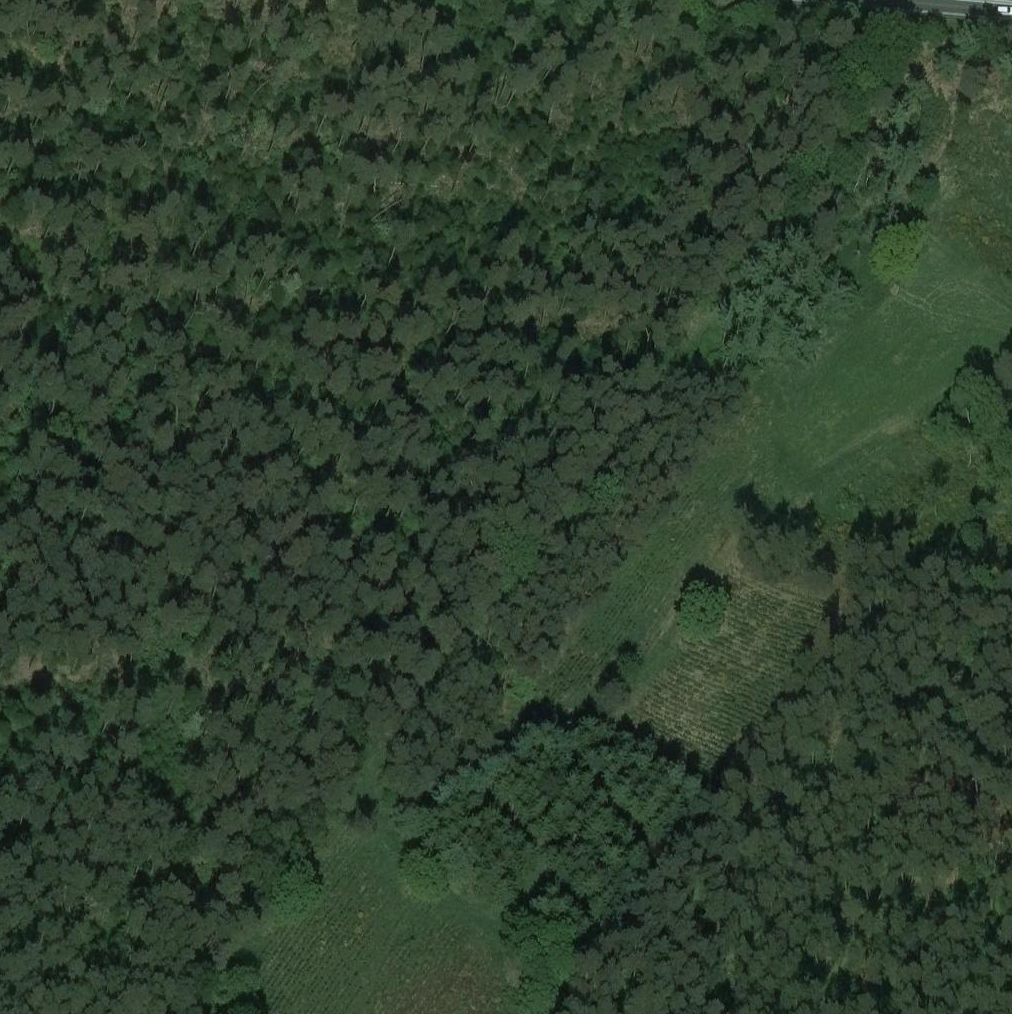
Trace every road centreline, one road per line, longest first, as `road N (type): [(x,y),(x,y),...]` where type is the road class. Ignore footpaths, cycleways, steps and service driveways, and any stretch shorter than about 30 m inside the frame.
road 1 (trunk): [(807,0),(1011,20)]

